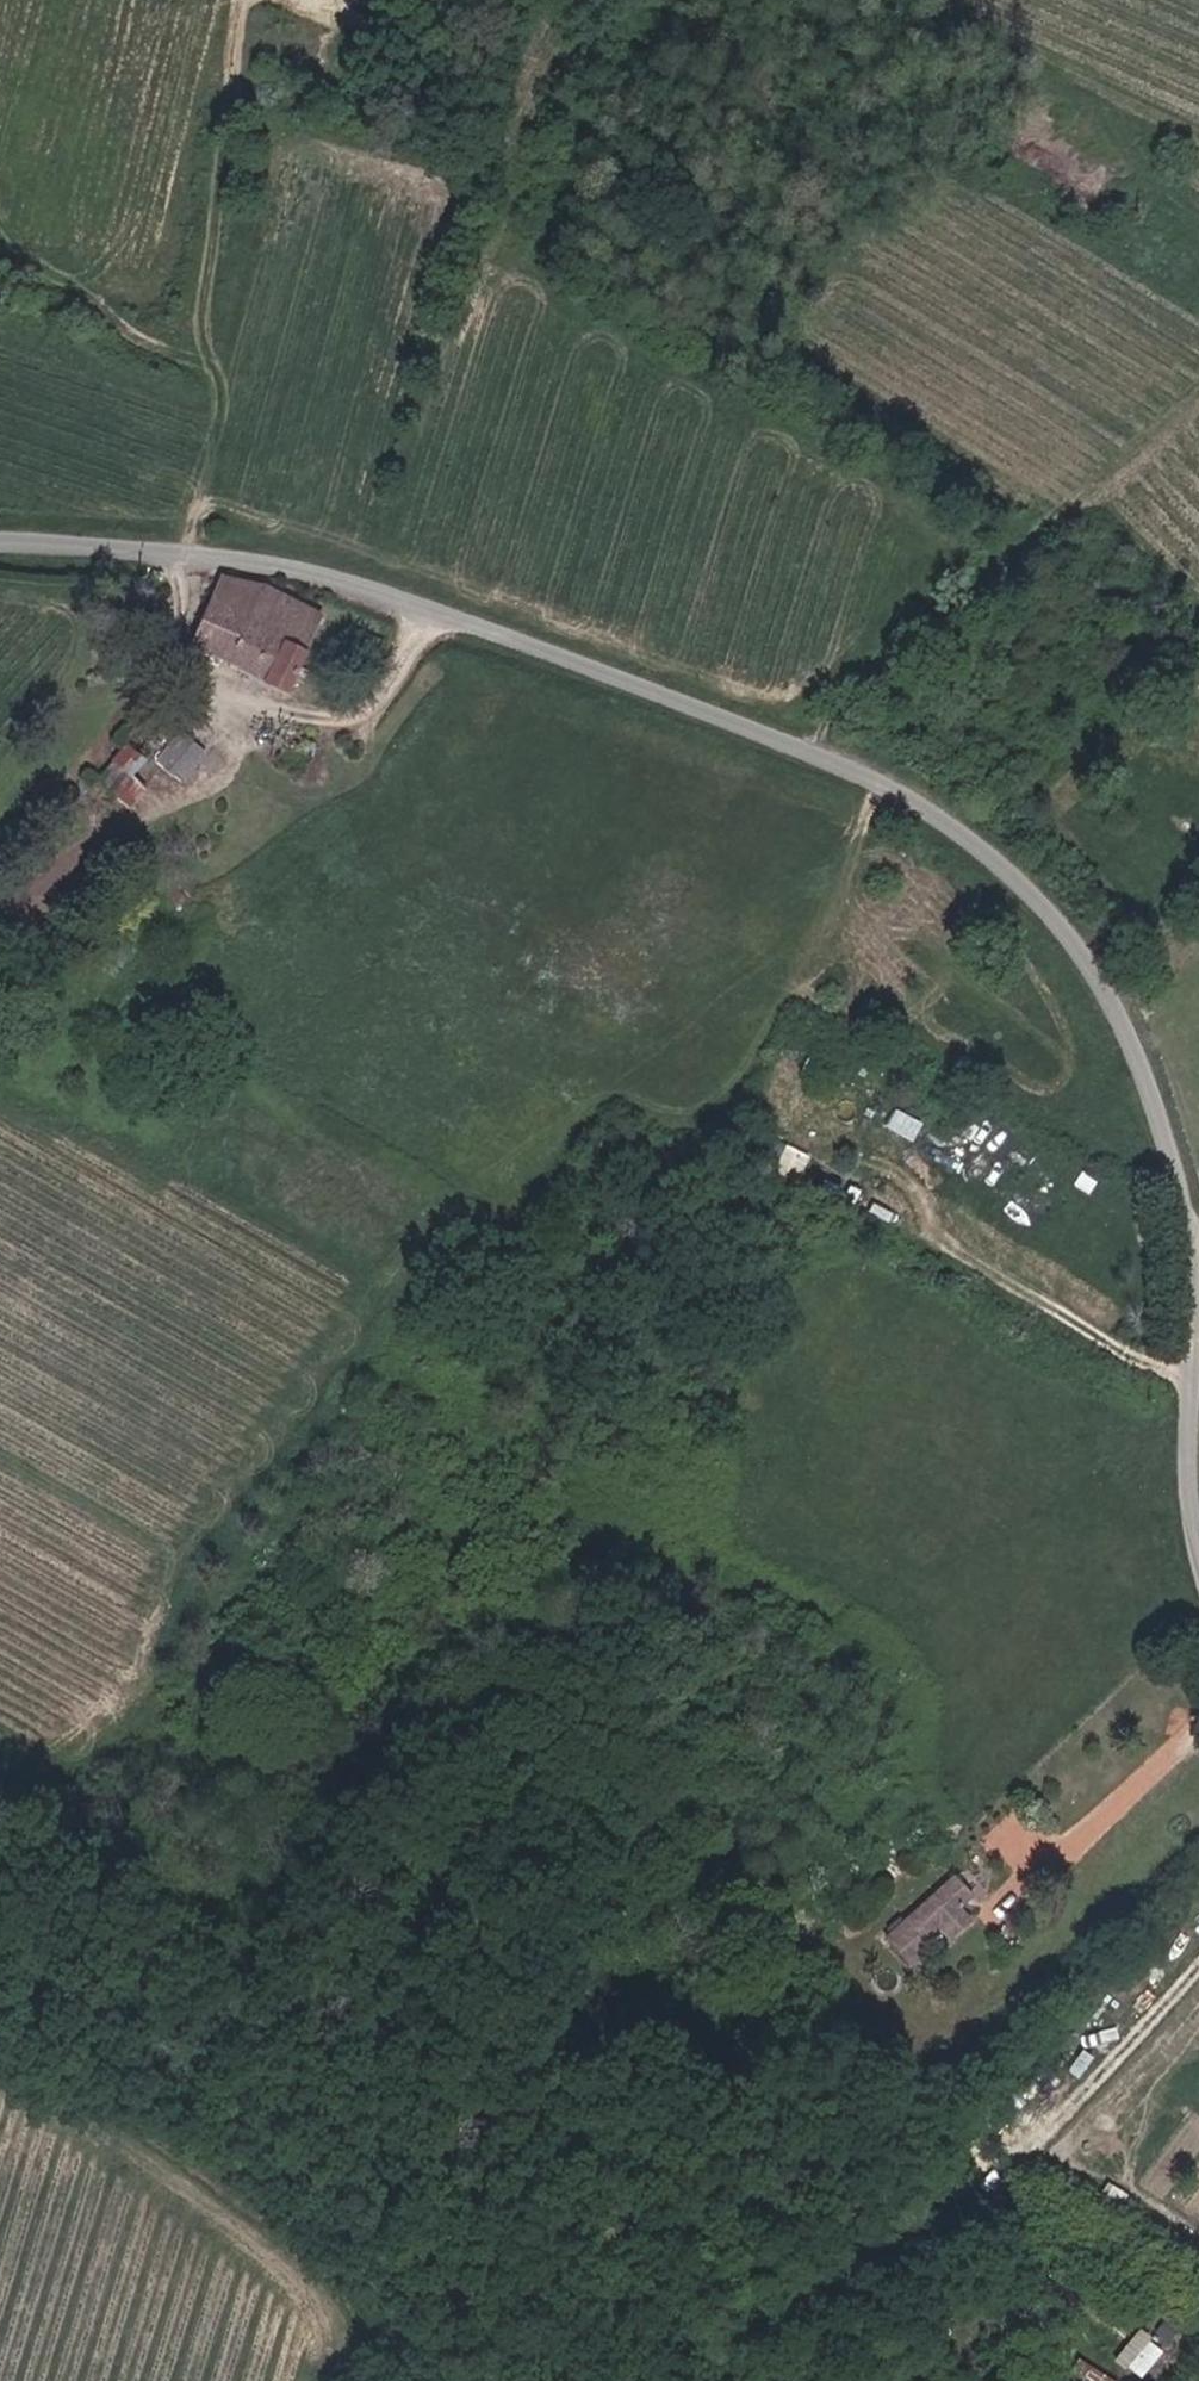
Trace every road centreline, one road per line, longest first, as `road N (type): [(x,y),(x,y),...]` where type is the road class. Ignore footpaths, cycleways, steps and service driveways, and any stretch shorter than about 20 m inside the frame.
road 1 (unclassified): [(0,544),(151,548),(270,563),(433,604),(795,744),(912,798),(1030,880),(1103,968),(1149,1056),(1171,1140),(1193,1265),(1188,1437),(1198,1539)]

